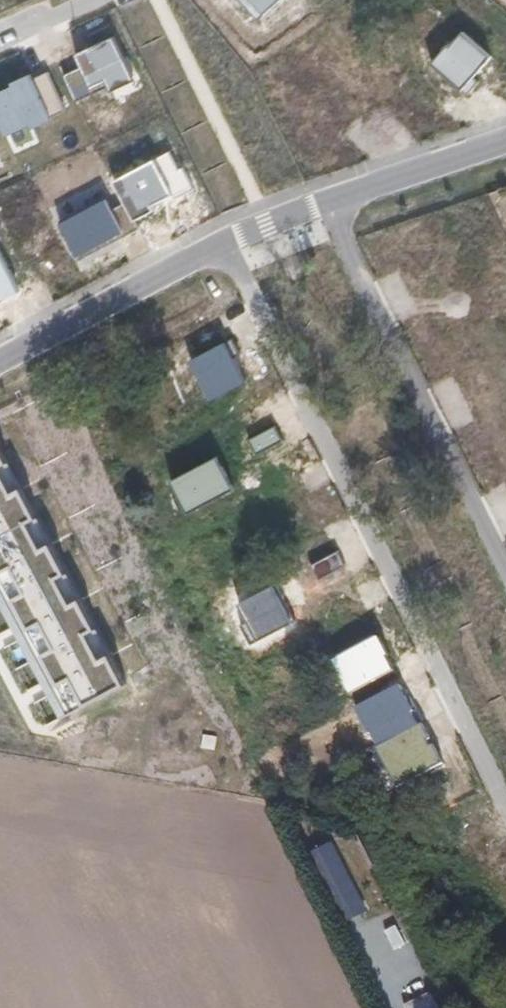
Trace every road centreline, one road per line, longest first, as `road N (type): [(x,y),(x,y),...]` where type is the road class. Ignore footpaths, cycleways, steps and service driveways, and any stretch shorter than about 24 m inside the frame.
road 1 (residential): [(229,244),(505,815)]
road 2 (residential): [(505,555),(324,207)]
road 3 (residential): [(0,357),(229,244)]
road 4 (residential): [(324,207),(505,143)]

